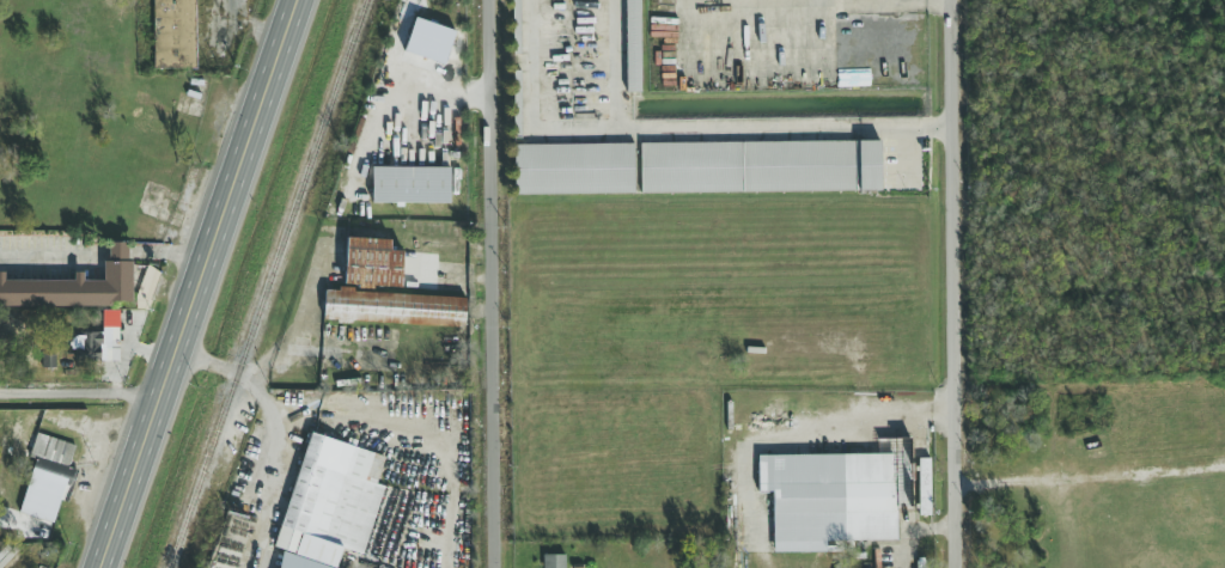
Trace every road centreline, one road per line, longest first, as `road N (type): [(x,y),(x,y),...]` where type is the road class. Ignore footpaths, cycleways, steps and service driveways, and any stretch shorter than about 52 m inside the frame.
road 1 (primary): [(299,0),(103,567)]
road 2 (tertiary): [(952,0),(956,567)]
road 3 (residential): [(489,0),(494,540)]
road 4 (residential): [(165,397),(0,398)]

